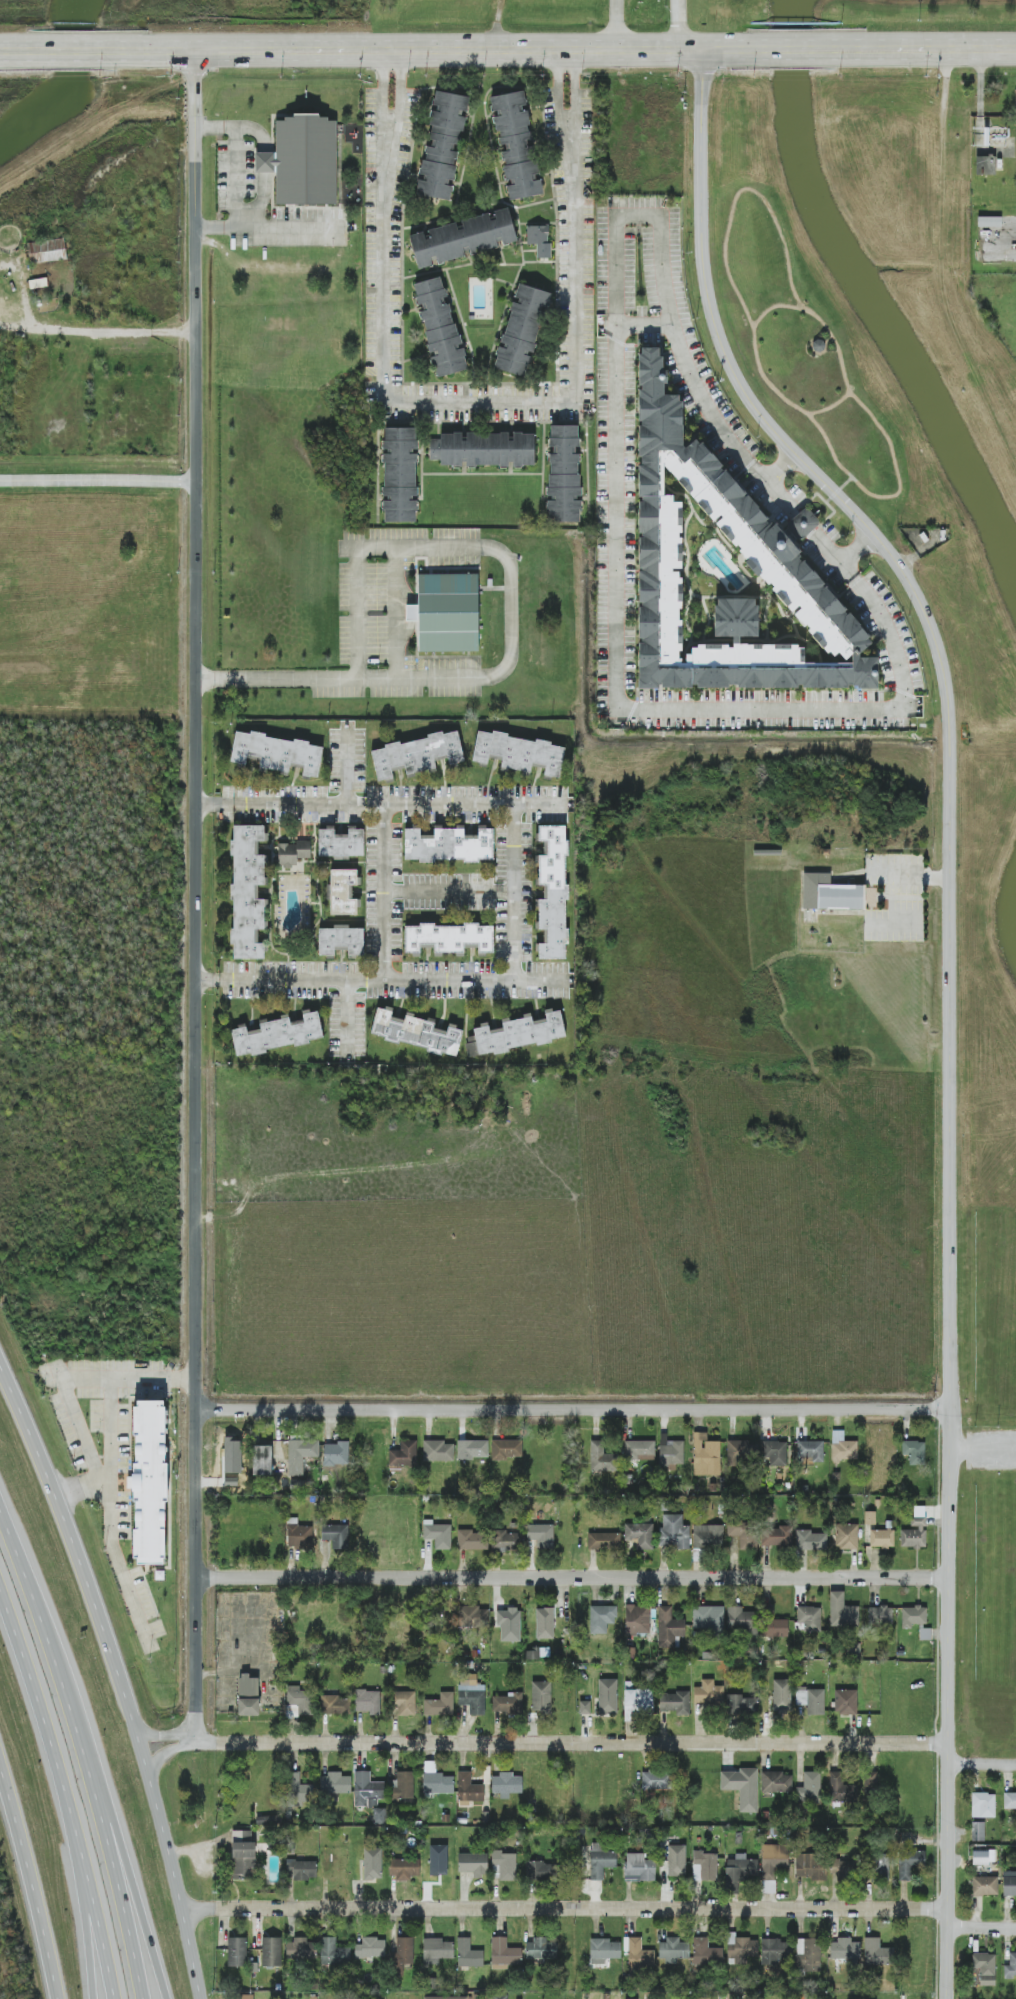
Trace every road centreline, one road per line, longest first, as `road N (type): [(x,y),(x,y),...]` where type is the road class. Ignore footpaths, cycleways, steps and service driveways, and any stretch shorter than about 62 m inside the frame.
road 1 (residential): [(946,1743),(948,701),(926,615),(900,567),(770,425),(723,349),(702,260),(704,48)]
road 2 (residential): [(193,1740),(196,49)]
road 3 (residential): [(196,804),(515,806),(515,981),(196,979)]
road 4 (residential): [(944,1909),(184,1906)]
road 5 (residential): [(951,1412),(196,1405)]
road 6 (residential): [(193,1740),(946,1743)]
road 7 (residential): [(949,1579),(196,1578)]
road 8 (secondary): [(201,1998),(150,1771),(51,1472),(0,1361)]
road 9 (primary): [(749,48),(147,49)]
road 10 (motorway): [(166,1998),(73,1703)]
road 11 (motorway): [(145,1998),(73,1703)]
road 12 (secondary): [(0,1766),(57,1998)]
road 13 (motorway): [(73,1703),(0,1505)]
road 14 (motorway): [(68,1794),(120,1998)]
road 15 (motorway): [(0,1596),(68,1794)]
road 16 (motorway): [(68,1794),(94,1998)]
road 17 (residential): [(385,805),(386,981)]
road 18 (primary): [(1015,48),(860,48)]
road 19 (residential): [(944,1909),(947,1764)]
road 20 (primary): [(147,49),(4,50)]
road 21 (residential): [(515,892),(386,894)]

